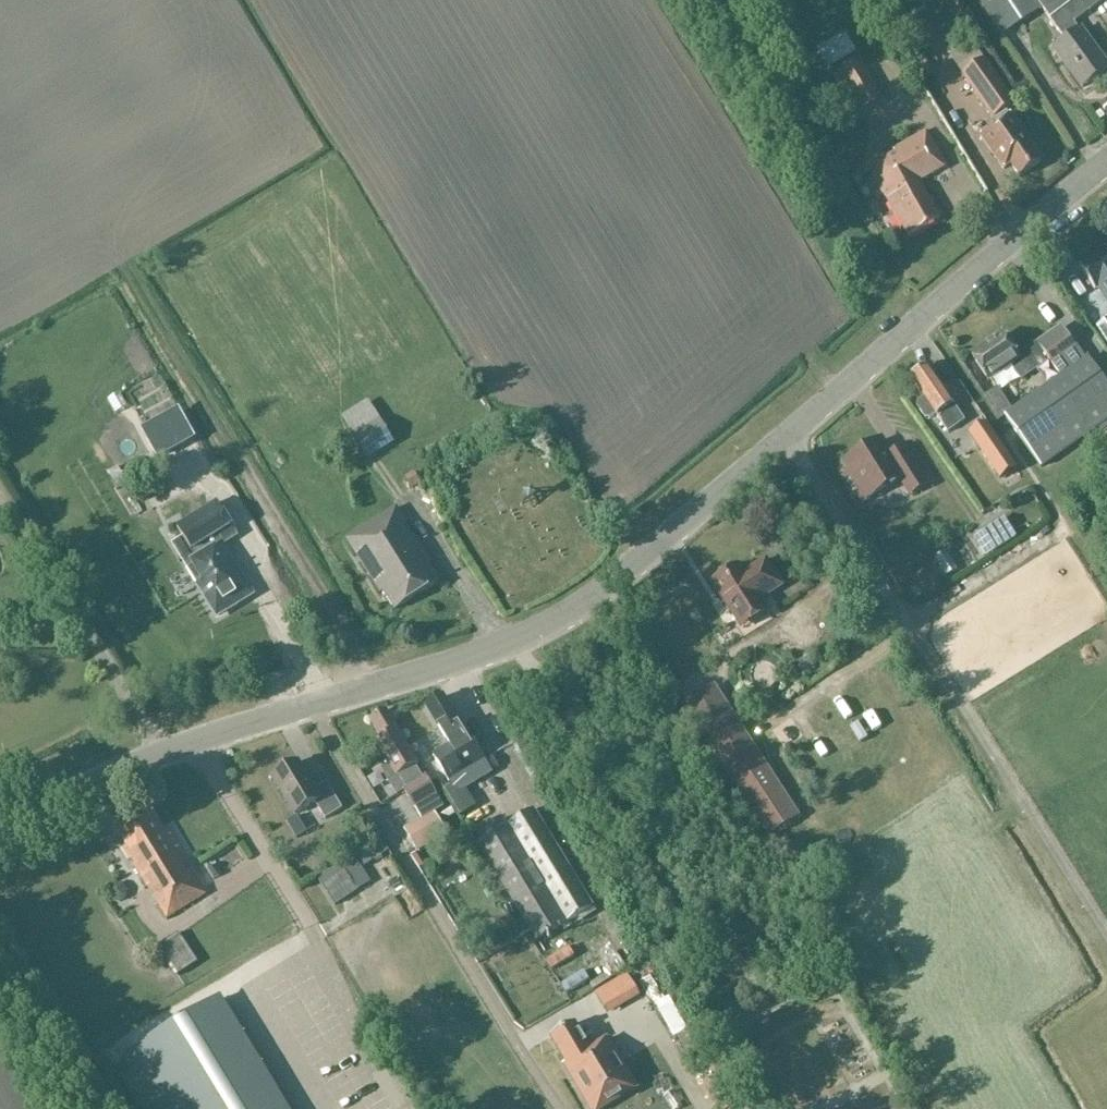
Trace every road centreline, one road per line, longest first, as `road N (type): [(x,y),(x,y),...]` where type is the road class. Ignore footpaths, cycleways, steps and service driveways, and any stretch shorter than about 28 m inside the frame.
road 1 (tertiary): [(1106,167),(623,577),(485,652),(315,704)]
road 2 (track): [(122,263),(351,638),(371,688)]
road 3 (unclassified): [(559,1108),(315,704)]
road 4 (tertiary): [(315,704),(147,759),(0,836)]

